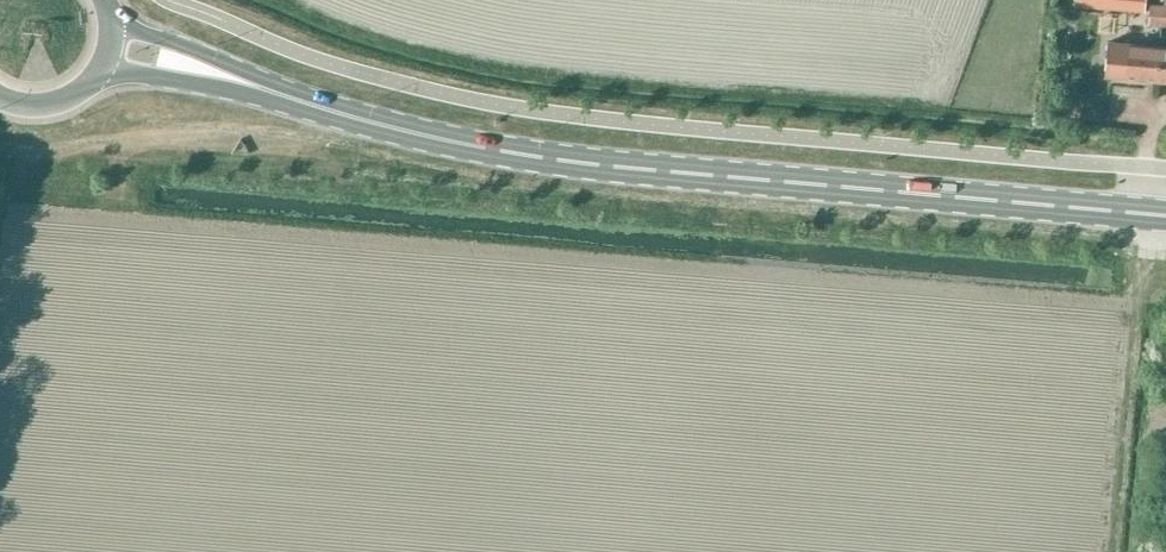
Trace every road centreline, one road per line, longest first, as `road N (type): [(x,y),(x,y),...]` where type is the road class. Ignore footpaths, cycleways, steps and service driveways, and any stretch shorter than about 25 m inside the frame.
road 1 (secondary): [(1165,216),(603,166),(423,135),(281,95)]
road 2 (secondary): [(281,95),(107,19)]
road 3 (secondary): [(95,70),(281,95)]

